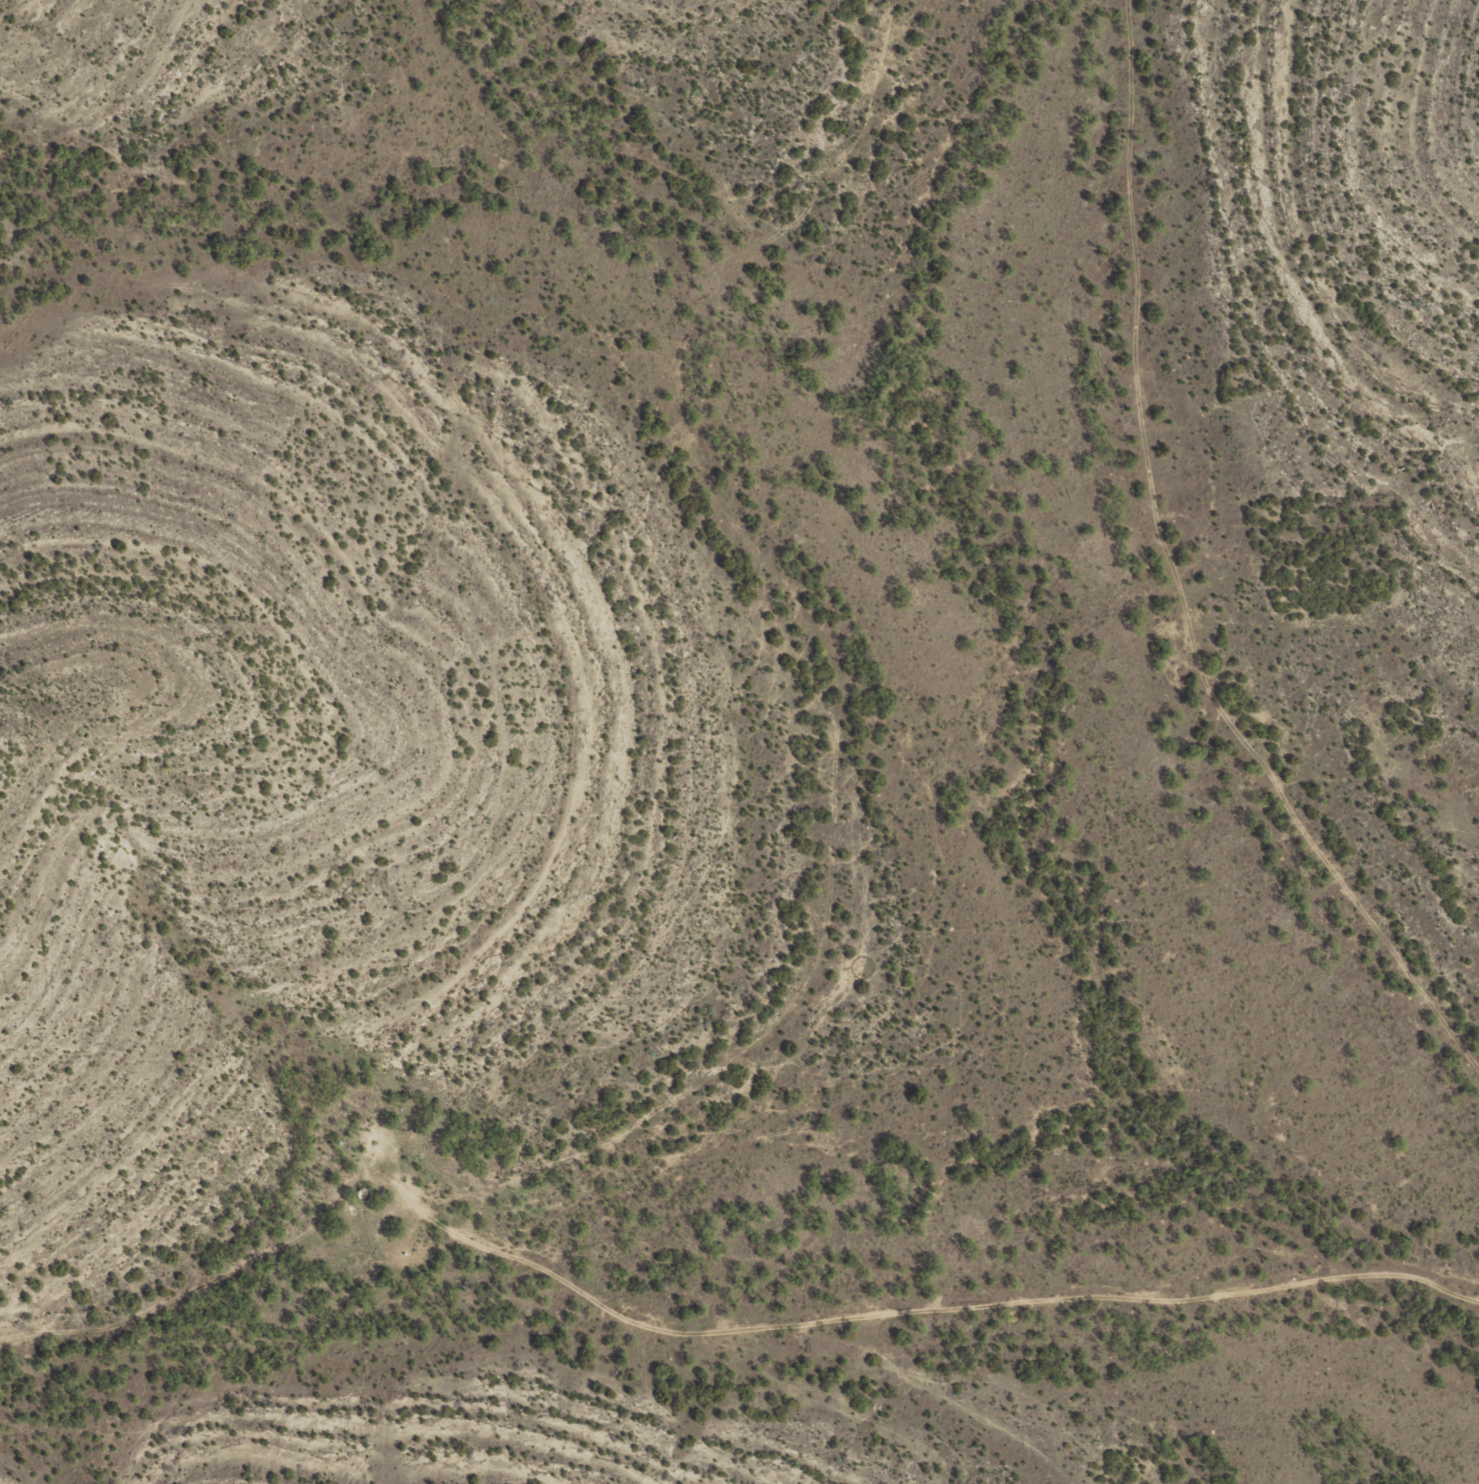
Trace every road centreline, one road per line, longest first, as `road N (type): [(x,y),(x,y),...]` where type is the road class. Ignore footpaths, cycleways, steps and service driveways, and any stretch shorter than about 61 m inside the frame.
road 1 (residential): [(1478,1292),(1438,1277),(613,1311),(413,1231)]

